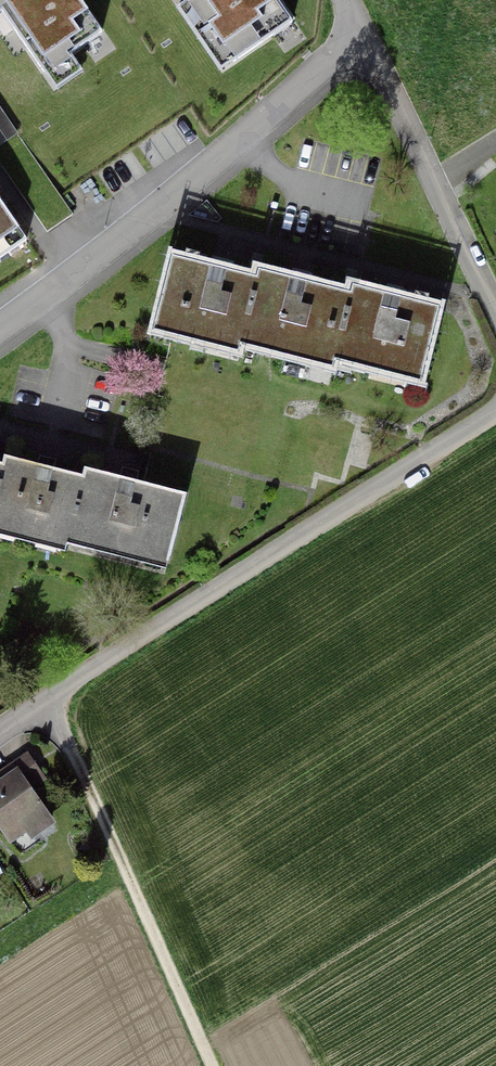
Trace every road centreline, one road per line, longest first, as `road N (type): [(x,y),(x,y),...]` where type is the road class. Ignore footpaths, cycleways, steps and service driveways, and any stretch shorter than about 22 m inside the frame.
road 1 (residential): [(0,732),(495,412)]
road 2 (residential): [(363,38),(0,328)]
road 3 (track): [(207,1065),(47,699)]
road 4 (residential): [(363,38),(495,314)]

